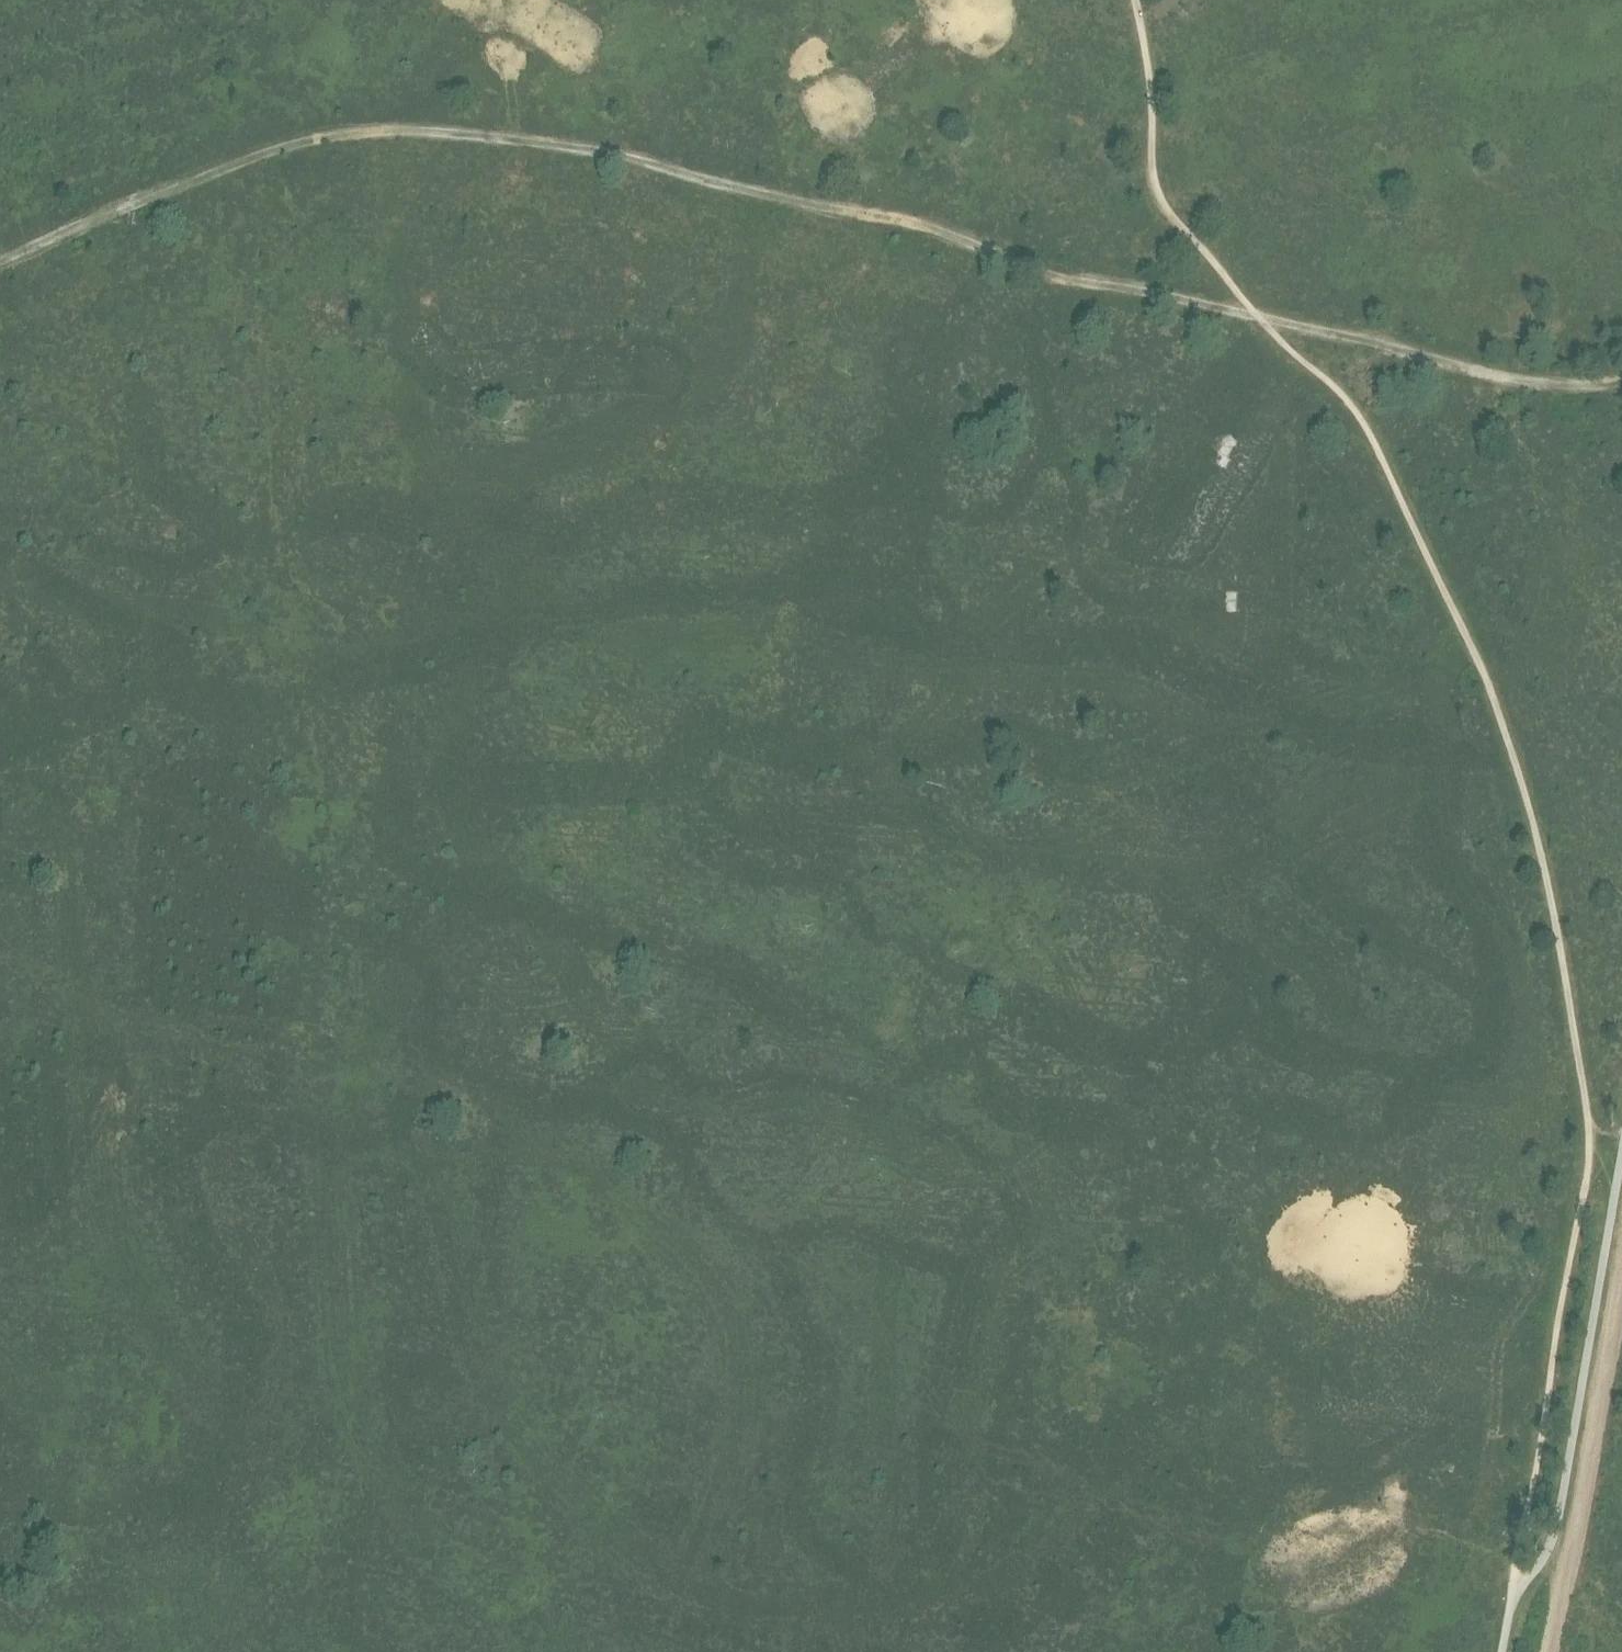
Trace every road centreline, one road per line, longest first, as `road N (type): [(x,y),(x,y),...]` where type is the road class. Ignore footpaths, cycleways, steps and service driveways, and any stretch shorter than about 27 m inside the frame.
road 1 (track): [(1550,1651),(1621,1228)]

